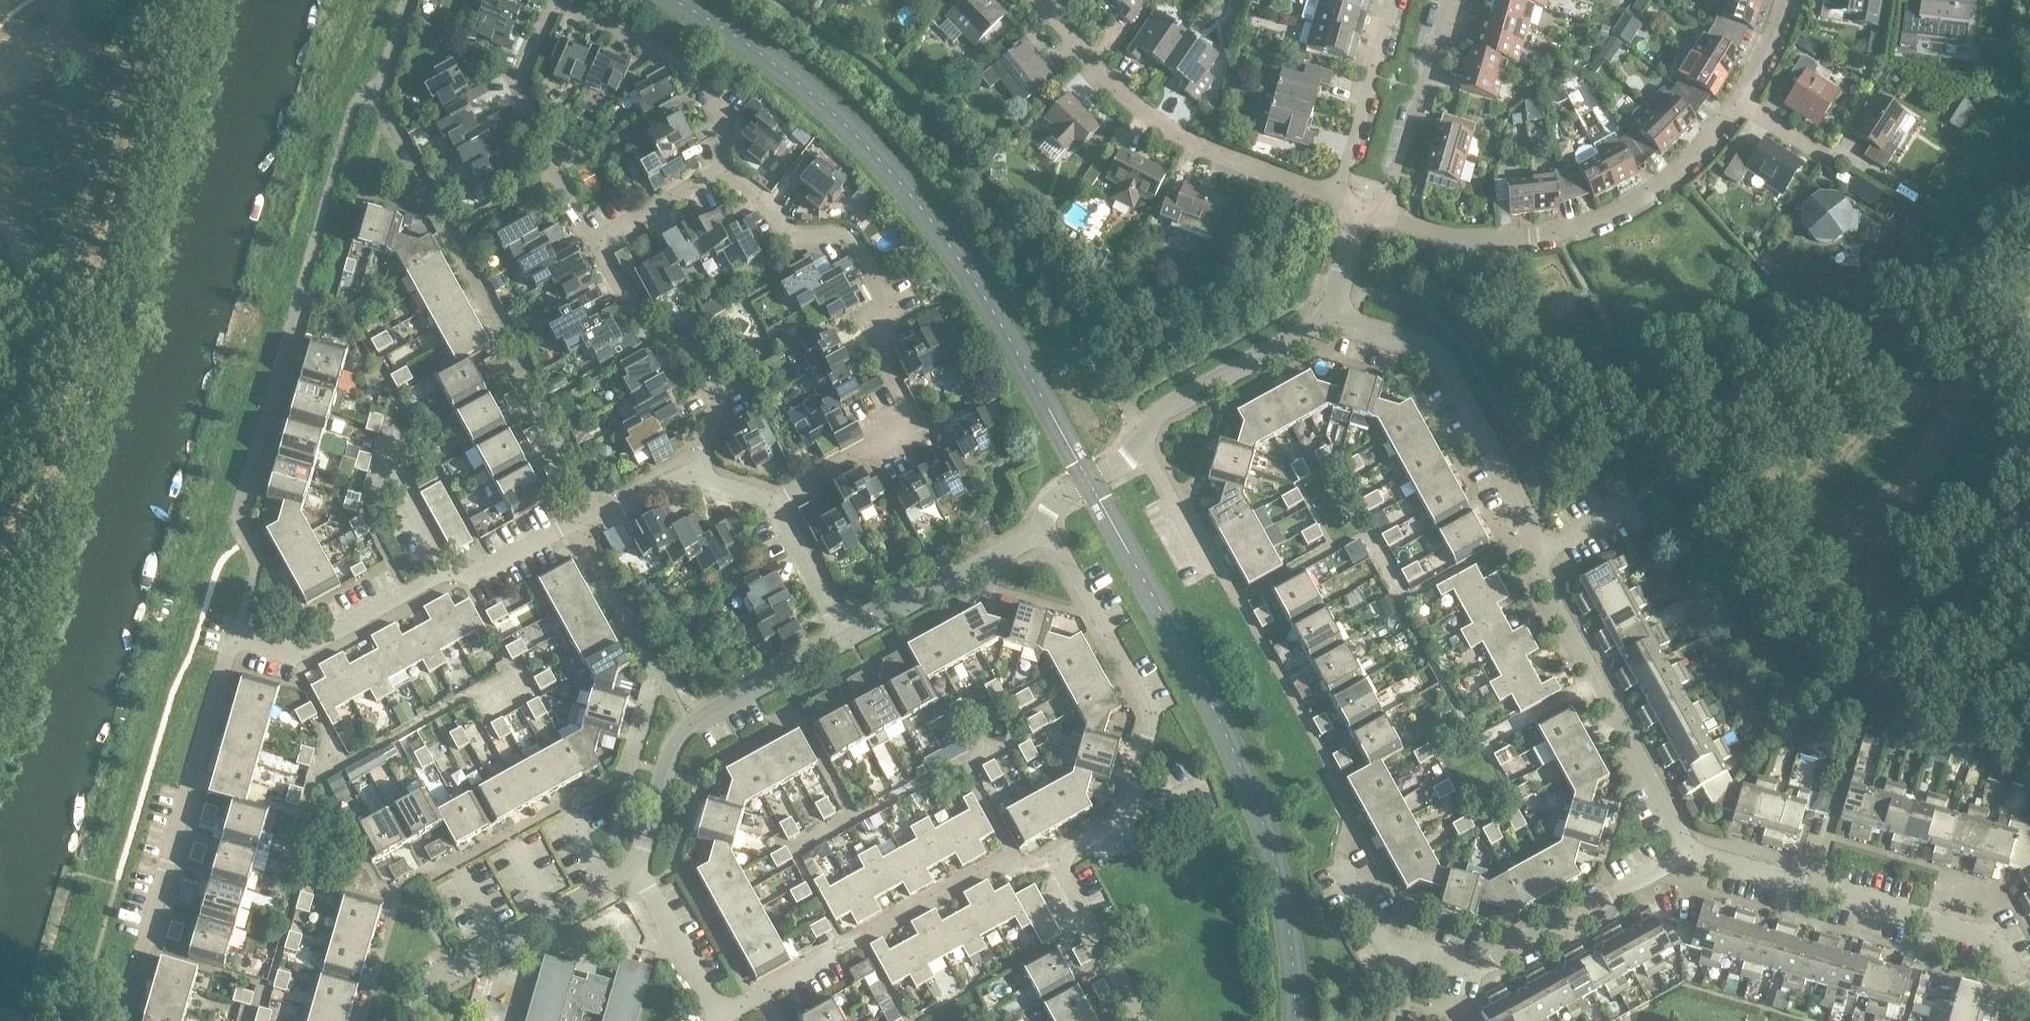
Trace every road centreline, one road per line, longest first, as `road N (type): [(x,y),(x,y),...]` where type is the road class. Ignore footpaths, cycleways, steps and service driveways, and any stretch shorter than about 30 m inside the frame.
road 1 (residential): [(122,1020),(238,643),(299,655),(690,465)]
road 2 (residential): [(1319,333),(1370,335),(1417,349),(1448,371),(1527,520),(1543,587),(1690,860)]
road 3 (residential): [(1055,859),(1001,859),(730,1009),(708,997),(637,870)]
road 4 (residential): [(722,170),(724,122),(689,71),(621,30),(551,3),(515,93),(595,238)]
road 5 (residential): [(776,497),(912,427),(884,357),(883,291),(846,233),(800,248),(760,198),(722,170)]
road 6 (residential): [(1786,0),(1778,31),(1698,160),(1619,208),(1558,230),(1465,236),(1385,213)]
road 7 (residential): [(1040,522),(1150,710),(1118,826),(1055,859)]
road 8 (residential): [(1690,860),(1984,941),(2029,1000)]
road 9 (residential): [(1335,196),(1209,152),(1139,111),(1075,47),(1044,0)]
road 10 (residential): [(1040,522),(1054,502),(1127,458),(1170,406),(1319,333)]
road 11 (residential): [(637,870),(675,741),(709,713),(847,638)]
road 12 (residential): [(1690,860),(1501,961),(1470,970),(1420,956)]
road 13 (residential): [(595,238),(644,333),(695,341),(715,389),(690,465)]
road 14 (residential): [(420,1020),(439,987),(637,870)]
road 15 (residential): [(847,638),(1018,544),(1040,522)]
road 16 (residential): [(1385,213),(1445,0)]
road 17 (residential): [(1335,196),(1390,0)]
road 18 (residential): [(1144,1020),(1055,859)]
road 19 (residential): [(776,497),(847,638)]
road 20 (residential): [(595,238),(722,170)]
road 21 (residential): [(1319,333),(1358,213)]

